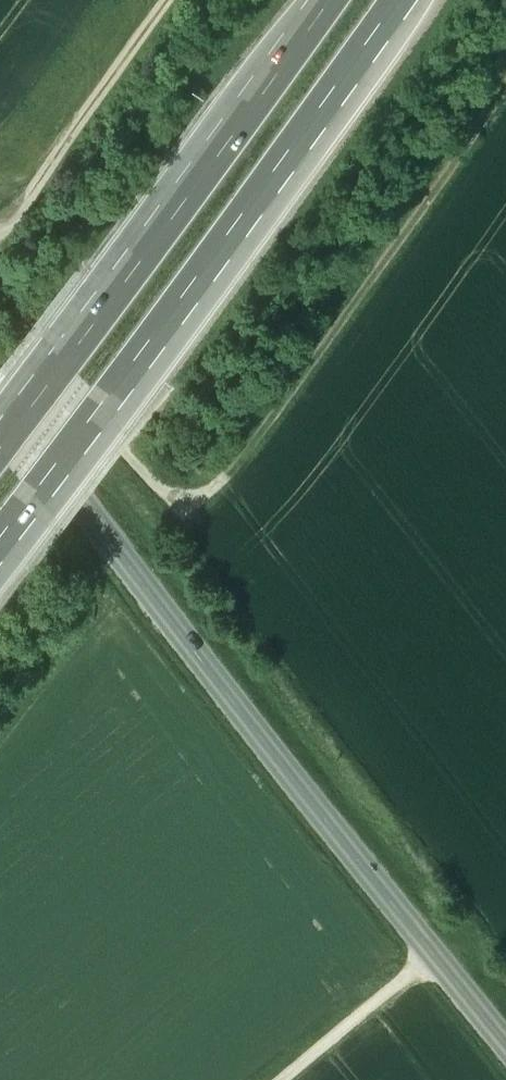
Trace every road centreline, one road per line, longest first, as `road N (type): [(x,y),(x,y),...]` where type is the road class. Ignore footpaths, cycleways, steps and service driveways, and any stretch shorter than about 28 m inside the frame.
road 1 (track): [(0,282),(135,468),(179,512),(225,477),(313,362),(505,82)]
road 2 (tertiary): [(0,402),(505,1044)]
road 3 (motorway): [(0,537),(396,0)]
road 4 (motorway): [(337,0),(0,448)]
road 5 (track): [(0,237),(169,0)]
road 6 (track): [(282,1079),(433,954)]

